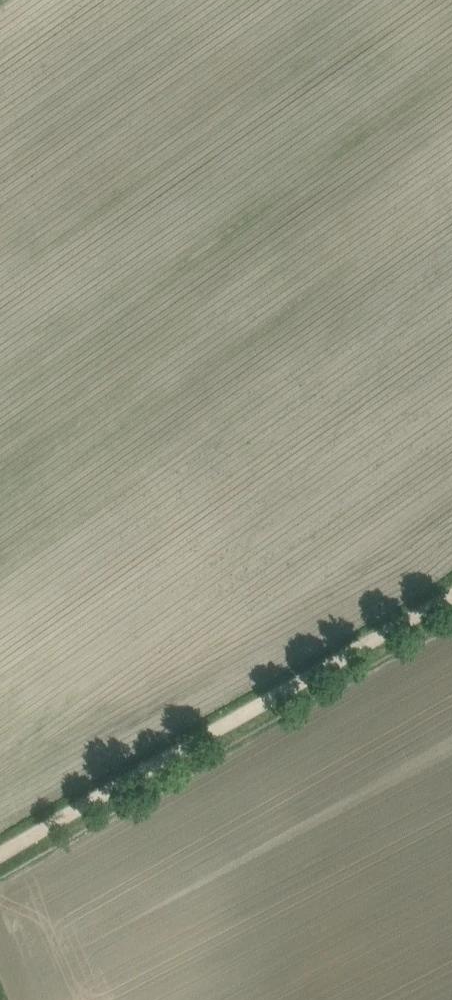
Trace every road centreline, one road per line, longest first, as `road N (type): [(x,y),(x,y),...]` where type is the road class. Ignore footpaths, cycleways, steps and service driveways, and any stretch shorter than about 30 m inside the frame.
road 1 (track): [(0,853),(451,593)]

